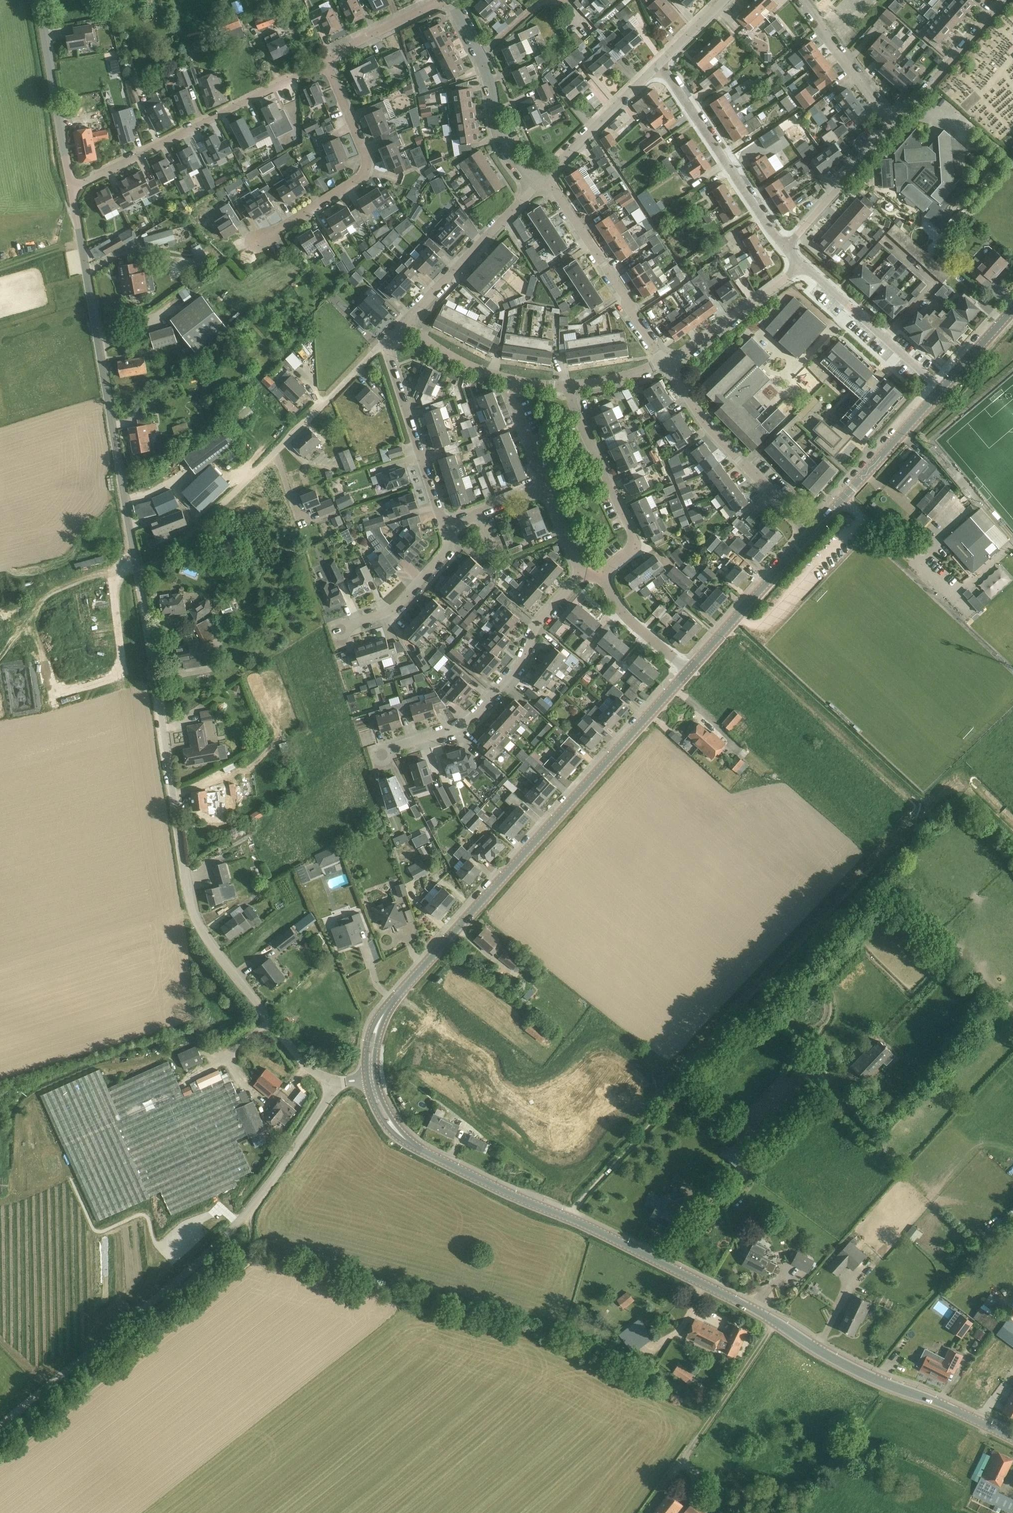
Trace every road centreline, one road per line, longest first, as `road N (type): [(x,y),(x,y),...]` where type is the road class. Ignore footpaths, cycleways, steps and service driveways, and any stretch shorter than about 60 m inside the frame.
road 1 (secondary): [(1012,1438),(839,1361),(755,1309),(414,1145)]
road 2 (unclassified): [(336,1083),(309,1067),(194,917),(139,584)]
road 3 (unclassified): [(0,1421),(256,1202),(336,1083)]
road 4 (secondary): [(392,1002),(689,670)]
road 5 (unclassified): [(139,584),(71,188)]
road 6 (residential): [(139,584),(385,341)]
road 7 (residential): [(71,188),(325,62)]
road 8 (residential): [(381,754),(467,721),(519,665),(535,627),(583,572)]
road 9 (residential): [(254,244),(364,173),(363,151),(325,62)]
road 10 (residential): [(813,533),(707,426),(665,362)]
road 11 (residential): [(665,362),(546,175)]
road 12 (residential): [(785,246),(661,63)]
road 13 (residential): [(570,386),(634,534),(628,553),(600,573)]
road 14 (residential): [(533,189),(501,146),(485,73),(449,0)]
road 15 (residential): [(443,526),(385,341)]
road 16 (secondary): [(813,533),(940,390)]
road 17 (unclassified): [(71,188),(38,0)]
road 18 (residential): [(802,263),(940,390)]
road 19 (secondary): [(689,670),(813,533)]
road 20 (residential): [(406,320),(533,189)]
road 21 (residential): [(665,362),(802,263)]
road 22 (residential): [(895,124),(1005,0)]
road 23 (residential): [(785,246),(895,124)]
road 24 (residential): [(341,629),(391,610),(449,547),(443,526)]
road 25 (residential): [(546,175),(661,63)]
road 26 (residential): [(895,124),(800,0)]
road 27 (residential): [(689,670),(622,612),(600,573)]
road 28 (residential): [(325,62),(442,0)]
road 29 (residential): [(516,382),(445,354),(406,320)]

